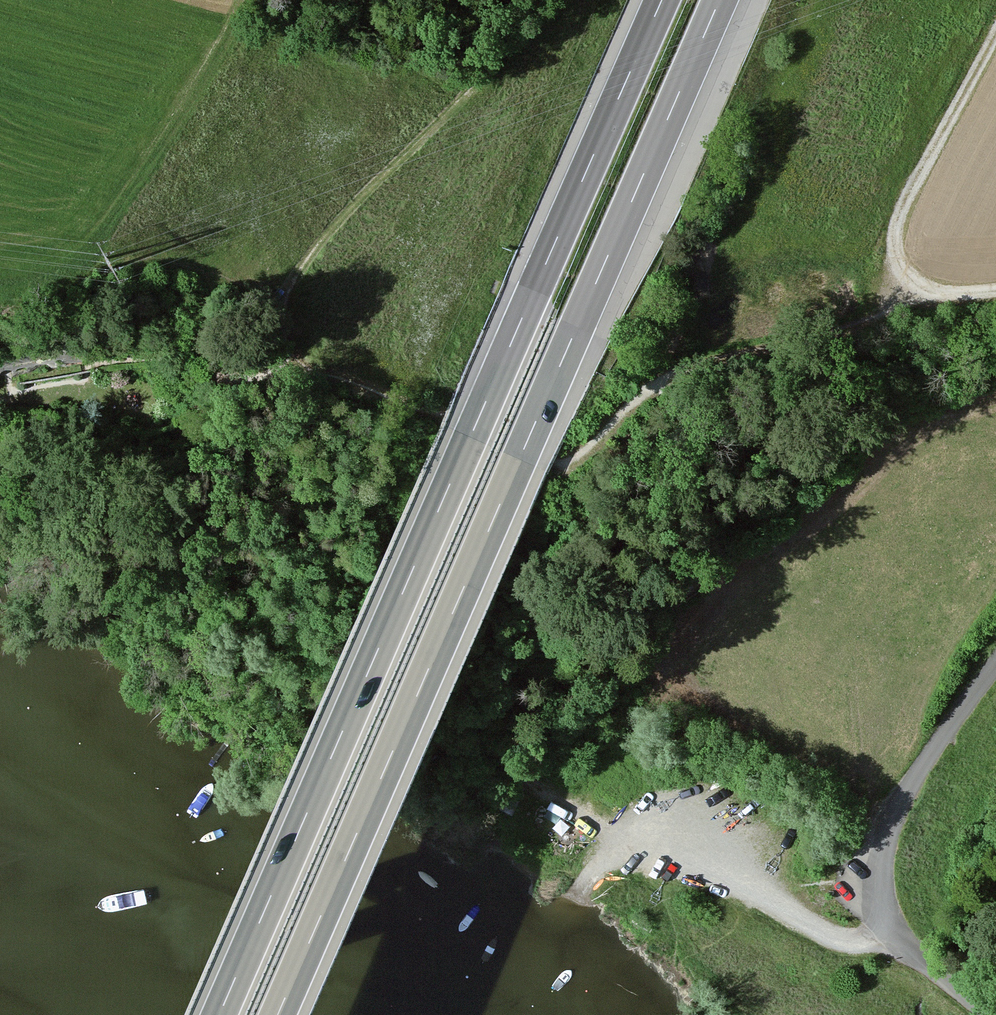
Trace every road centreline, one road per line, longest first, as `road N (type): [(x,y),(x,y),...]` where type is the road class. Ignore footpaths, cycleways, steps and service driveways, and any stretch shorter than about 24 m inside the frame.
road 1 (motorway): [(662,0),(219,1014)]
road 2 (motorway): [(278,1014),(720,0)]
road 3 (track): [(285,345),(281,306),(299,271),(480,83),(547,0)]
road 4 (unclassified): [(992,1014),(897,939),(881,910),(877,878),(927,757),(995,660)]
road 5 (track): [(897,939),(832,935),(620,837),(543,793),(512,765)]
road 6 (track): [(245,0),(102,241),(85,258),(0,263)]
road 7 (track): [(995,34),(911,191),(896,242),(911,287),(953,295),(995,291)]
road 8 (track): [(665,381),(870,321),(911,287)]
road 9 (track): [(342,770),(470,752),(512,765)]
road 10 (track): [(558,460),(578,457),(665,381)]
road 11 (track): [(197,371),(238,379),(317,373)]

